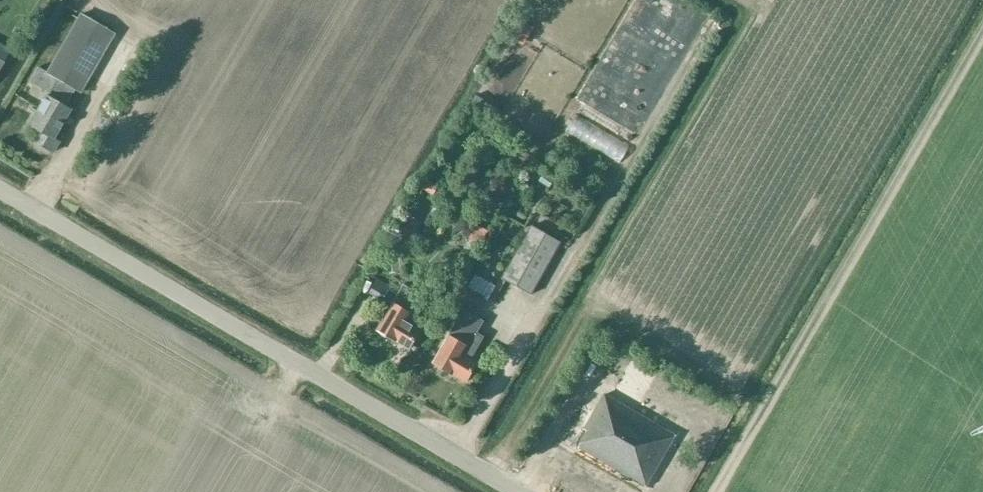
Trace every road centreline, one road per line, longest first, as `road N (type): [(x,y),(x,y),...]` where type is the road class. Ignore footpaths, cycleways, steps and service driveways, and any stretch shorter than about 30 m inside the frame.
road 1 (unclassified): [(513,491),(0,191)]

